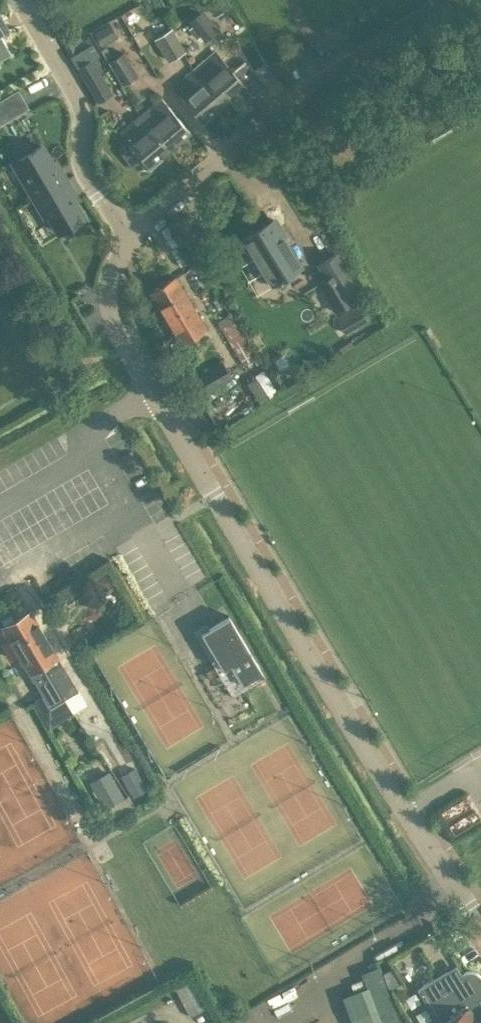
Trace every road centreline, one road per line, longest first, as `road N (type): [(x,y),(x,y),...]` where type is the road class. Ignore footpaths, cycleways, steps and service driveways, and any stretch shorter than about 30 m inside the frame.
road 1 (unclassified): [(480,926),(119,342),(110,289),(128,237)]
road 2 (unclassified): [(128,237),(296,95),(441,0)]
road 3 (unclassified): [(128,237),(84,165),(76,91),(23,0)]

